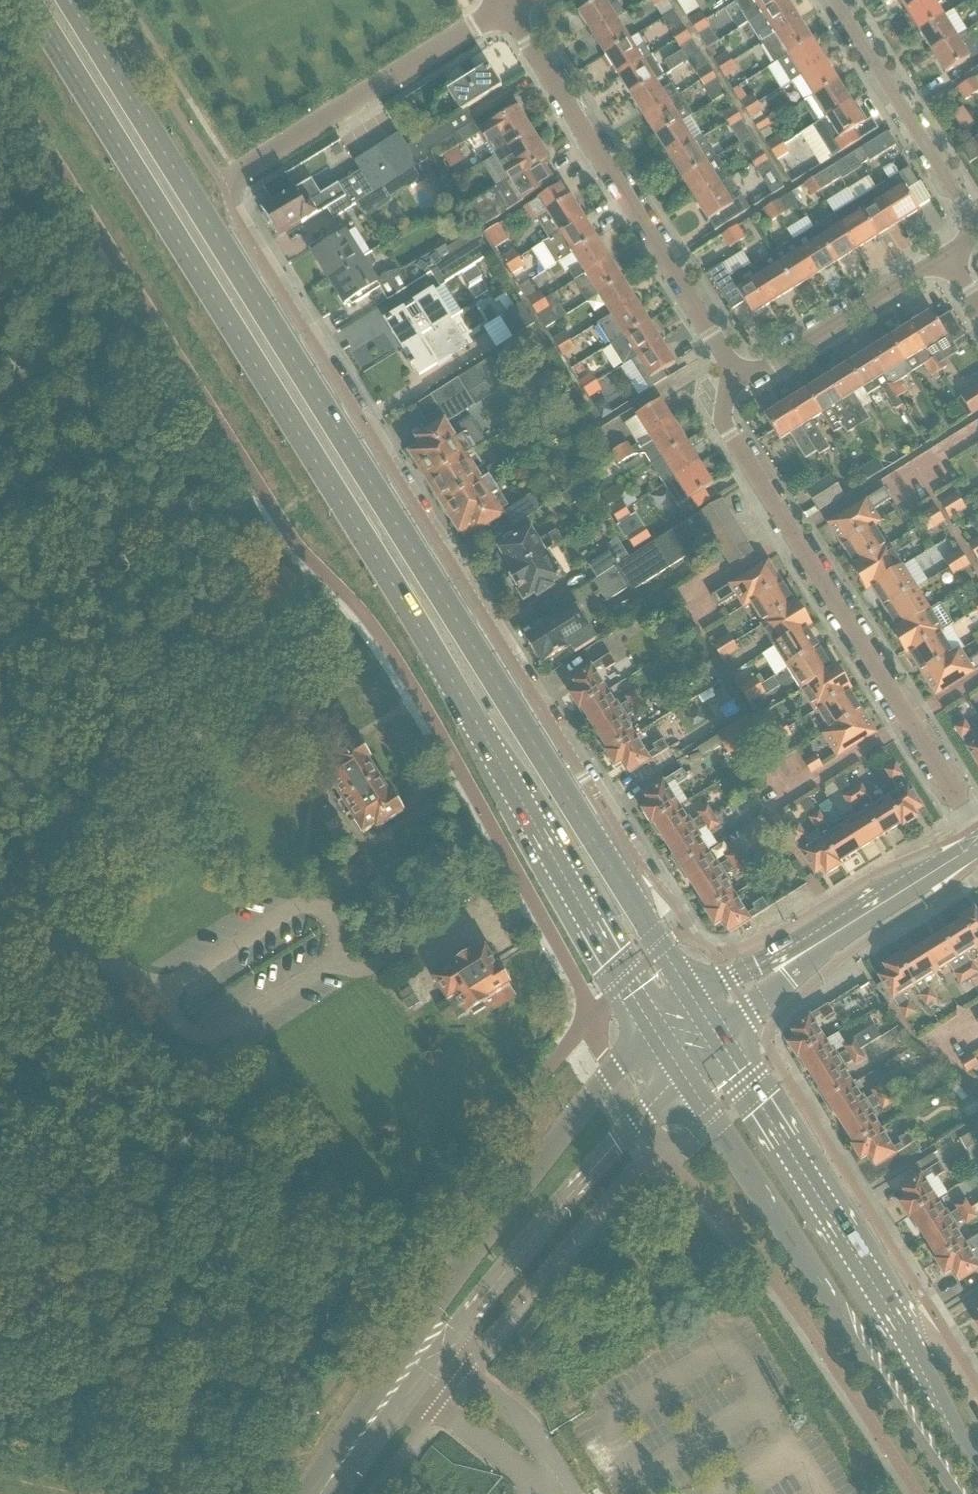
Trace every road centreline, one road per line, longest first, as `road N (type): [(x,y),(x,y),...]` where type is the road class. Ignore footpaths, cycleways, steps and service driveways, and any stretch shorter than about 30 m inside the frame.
road 1 (primary): [(25,0),(437,663),(655,1032)]
road 2 (residential): [(631,899),(641,865),(229,208),(236,175),(509,9)]
road 3 (primary): [(631,899),(67,0)]
road 4 (residential): [(977,832),(724,427),(729,392),(740,385)]
road 5 (primary): [(683,1074),(955,1493)]
road 6 (residential): [(740,385),(509,9)]
road 7 (tertiary): [(655,1032),(533,1171),(434,1309),(410,1366)]
road 8 (tertiary): [(410,1366),(460,1329),(683,1074)]
road 9 (primary): [(890,1324),(720,1040)]
road 10 (residential): [(833,0),(977,234)]
road 11 (residential): [(740,385),(945,254)]
road 12 (unclassified): [(560,1481),(523,1422),(463,1373),(410,1366)]
road 13 (unclassified): [(410,1366),(436,1408),(520,1472),(560,1481)]
road 14 (secondary): [(832,935),(977,844)]
road 15 (primary): [(977,1462),(890,1324)]
road 16 (tertiary): [(320,1493),(410,1366)]
road 17 (secondary): [(720,1040),(832,935)]
road 18 (secondary): [(832,935),(729,978),(696,1003)]
road 19 (primary): [(696,1003),(631,899)]

